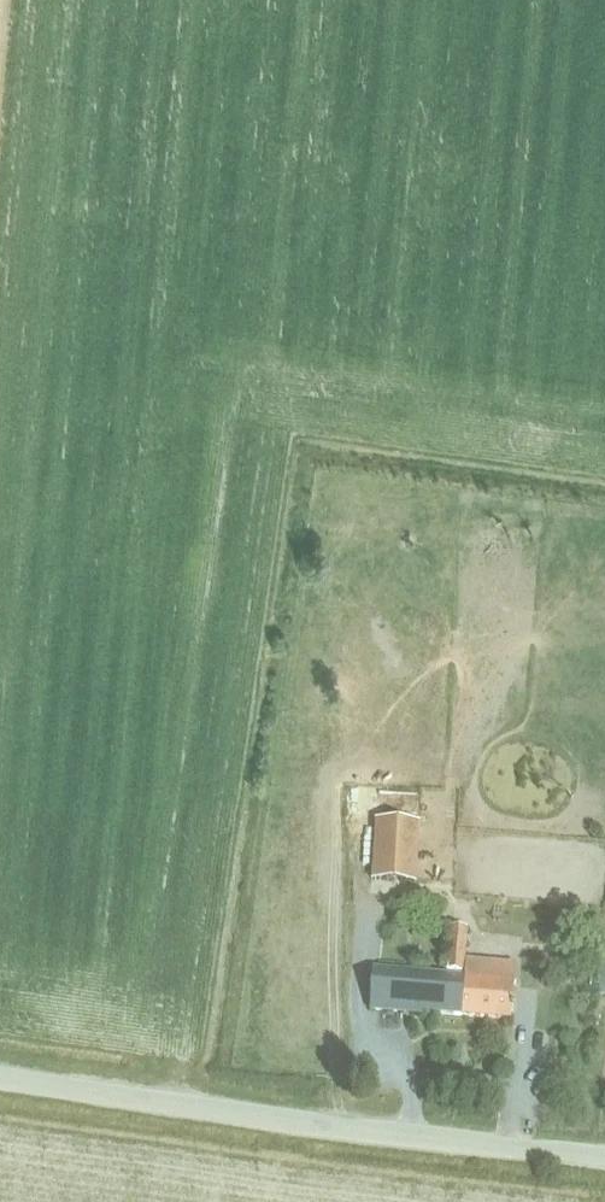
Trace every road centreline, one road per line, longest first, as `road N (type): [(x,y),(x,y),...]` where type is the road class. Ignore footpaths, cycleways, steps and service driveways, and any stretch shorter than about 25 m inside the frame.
road 1 (unclassified): [(604,1159),(133,1103),(0,1078)]

